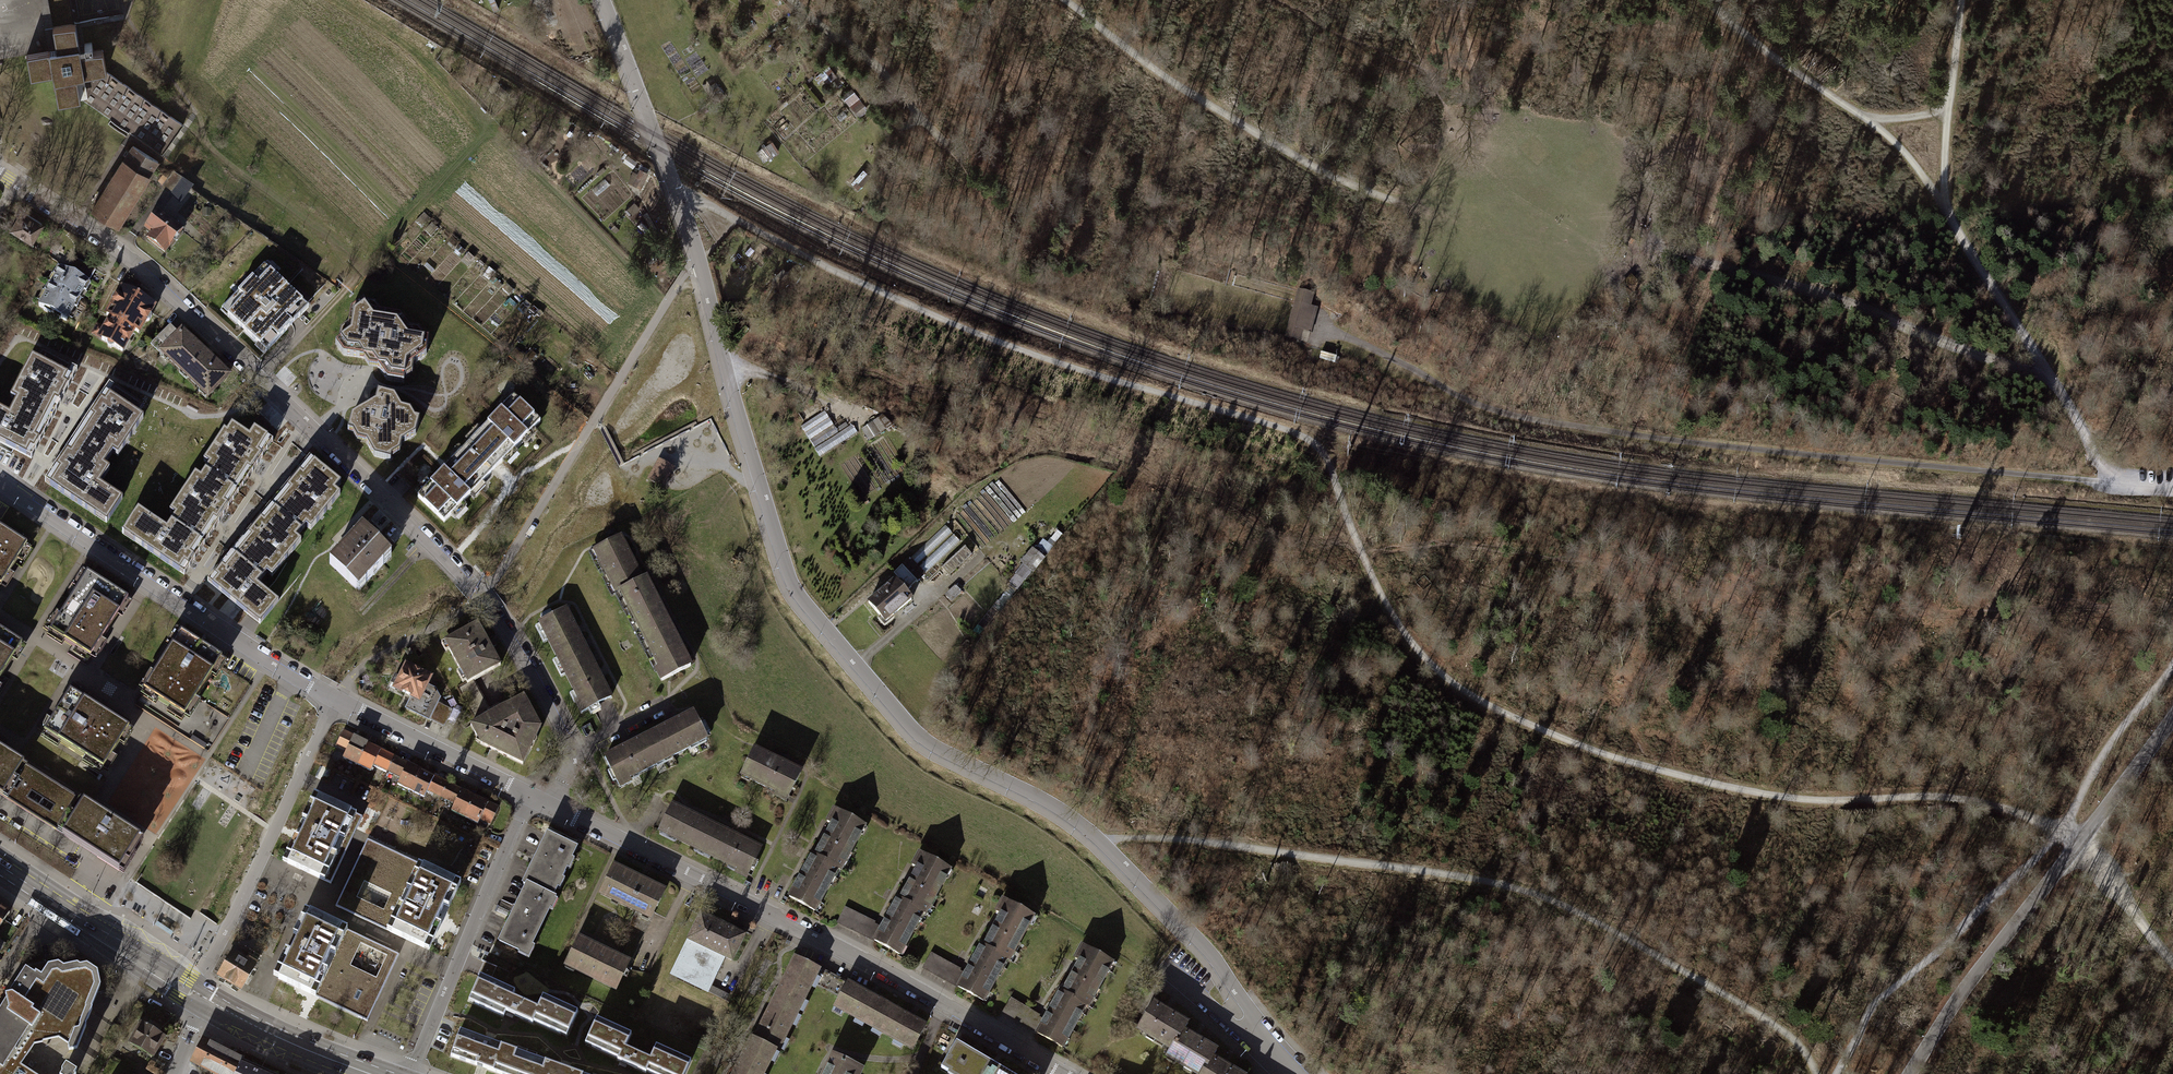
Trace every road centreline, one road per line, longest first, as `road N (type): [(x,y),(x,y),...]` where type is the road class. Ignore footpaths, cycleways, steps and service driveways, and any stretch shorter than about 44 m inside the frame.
road 1 (track): [(2074,847),(1983,802),(1764,795),(1615,760),(1462,690),(1411,641),(1385,597),(1322,443),(1010,348),(674,195)]
road 2 (residential): [(601,0),(696,260),(742,432),(799,599),(927,743),(1037,797),(1101,845),(1213,958),(1296,1073)]
road 3 (residential): [(0,172),(169,293),(480,595),(573,751),(549,806)]
road 4 (track): [(2112,482),(1563,424),(1483,408),(1320,328)]
road 5 (track): [(1818,1073),(1808,1054),(1772,1023),(1552,900),(1480,882),(1202,842),(1101,845)]
road 6 (track): [(1064,0),(1202,102),(1349,186),(1544,217),(1644,251)]
road 7 (residential): [(549,806),(884,969),(1063,1073)]
road 8 (track): [(2112,482),(2048,378),(1806,289),(1644,251)]
road 9 (track): [(2172,662),(2112,739),(2057,833),(1957,934),(1871,1002),(1836,1073)]
road 10 (track): [(1706,0),(1910,159),(2048,378)]
road 11 (tertiary): [(1906,1073),(2172,714)]
road 12 (residential): [(336,700),(0,481)]
road 13 (residential): [(194,994),(336,700)]
road 14 (residential): [(409,1073),(529,796)]
road 15 (primary): [(194,994),(0,867)]
road 16 (residential): [(529,796),(336,700)]
road 17 (track): [(1961,0),(1943,208)]
road 18 (track): [(798,0),(934,128)]
road 19 (primary): [(371,1073),(203,999)]
road 20 (track): [(2074,847),(2172,965)]
road 21 (track): [(725,375),(777,381),(847,417)]

